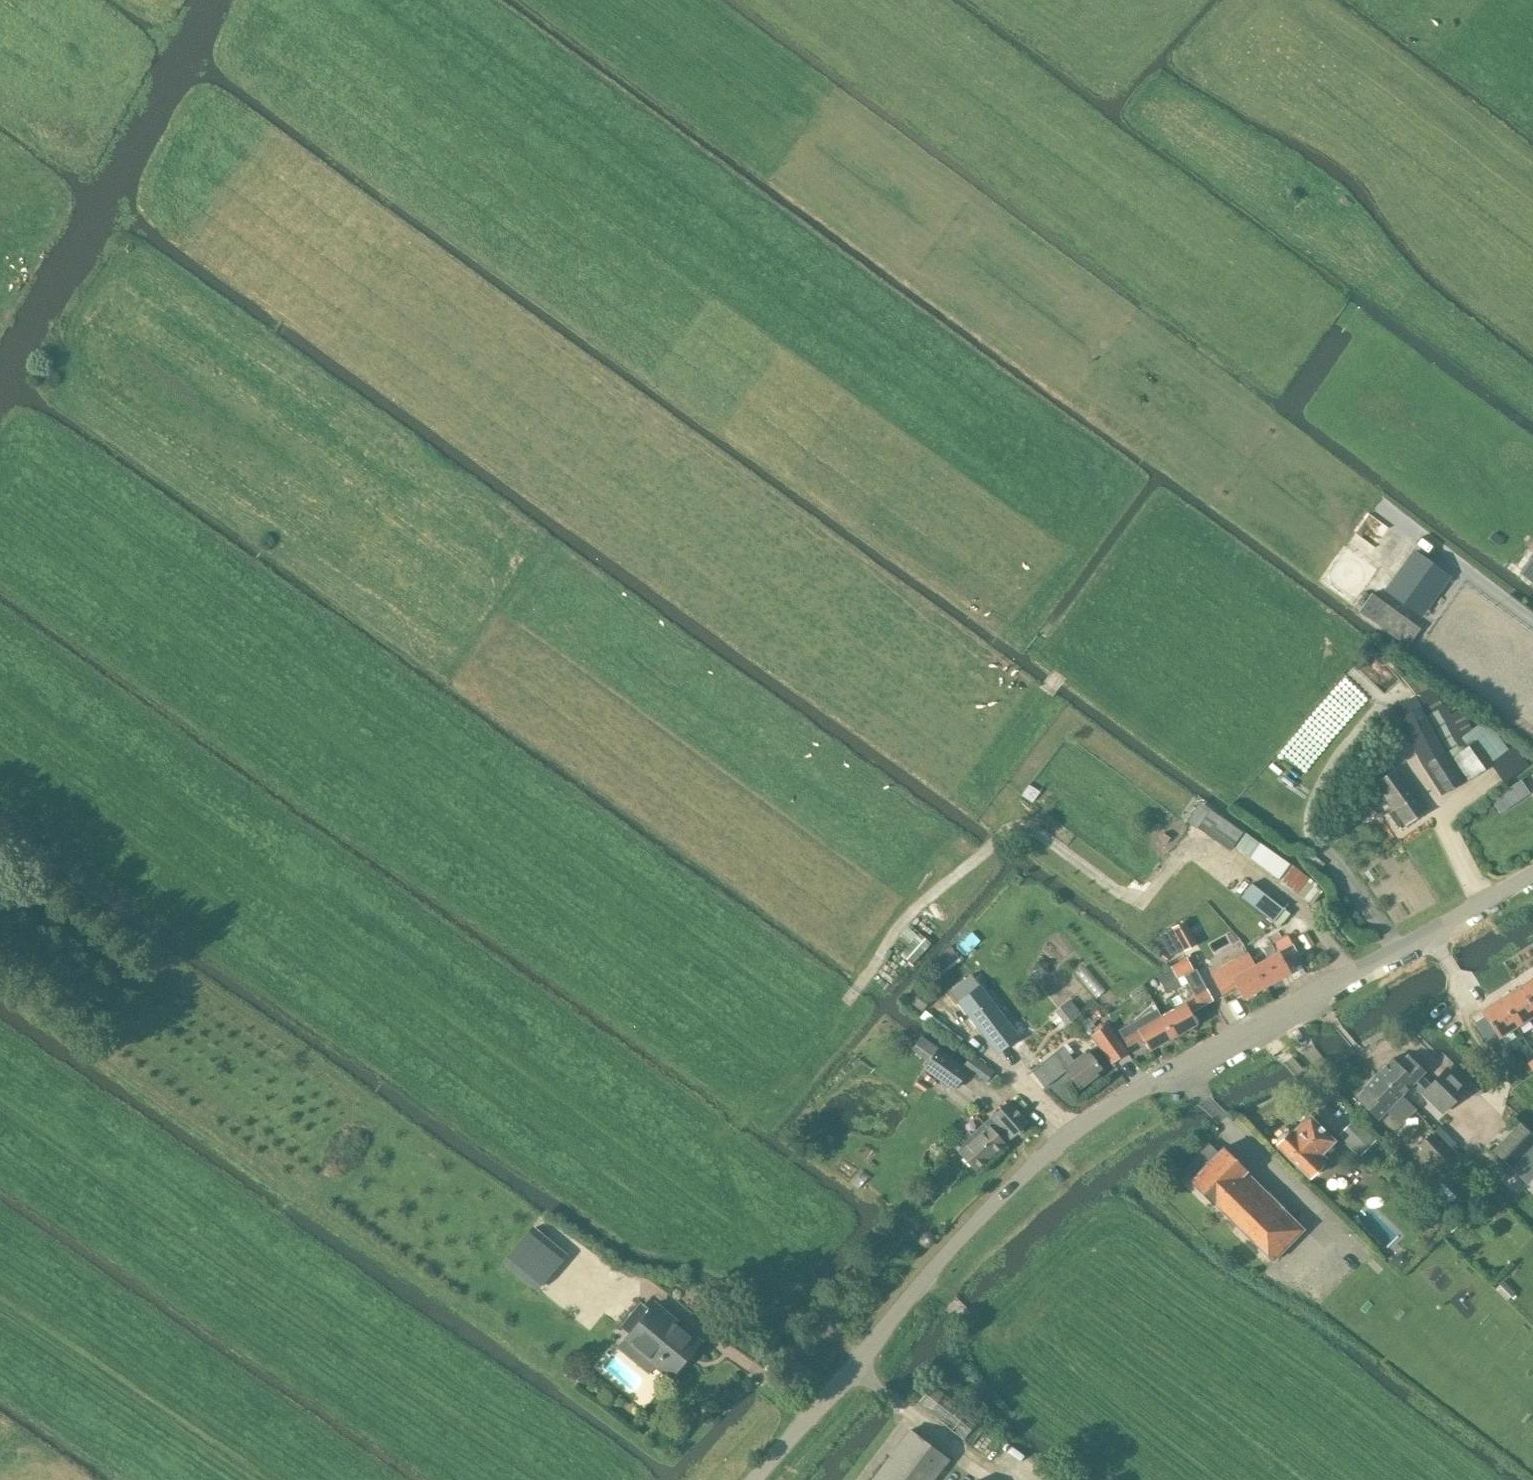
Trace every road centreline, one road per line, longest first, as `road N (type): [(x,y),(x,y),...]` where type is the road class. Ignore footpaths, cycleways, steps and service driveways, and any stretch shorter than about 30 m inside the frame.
road 1 (unclassified): [(1532,868),(1172,1073),(1032,1168),(757,1479)]

